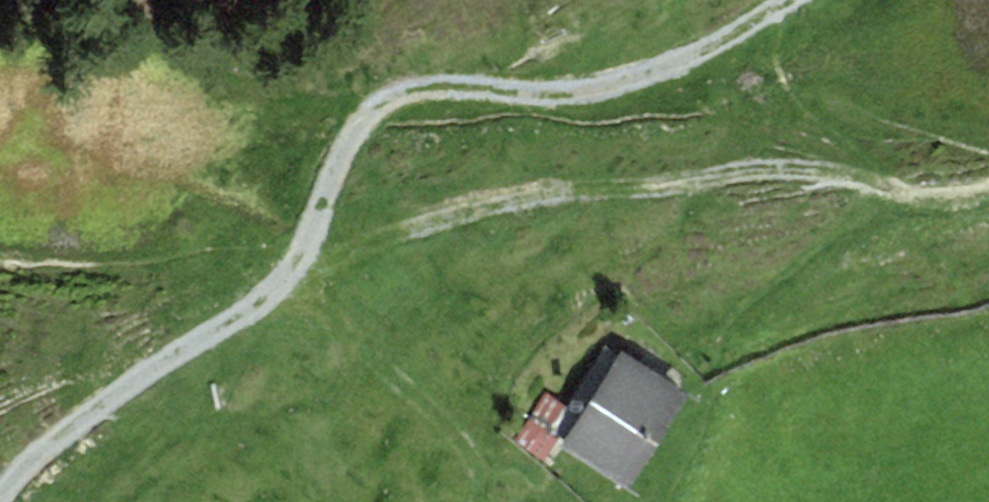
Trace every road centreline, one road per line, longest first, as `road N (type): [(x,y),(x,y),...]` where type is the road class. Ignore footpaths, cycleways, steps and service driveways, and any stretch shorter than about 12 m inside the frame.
road 1 (track): [(294,275),(398,220),(522,189),(807,168),(926,197),(988,189)]
road 2 (track): [(294,275),(386,108),(433,87),(558,92),(701,53),(786,0)]
road 3 (track): [(0,495),(45,446),(294,275)]

